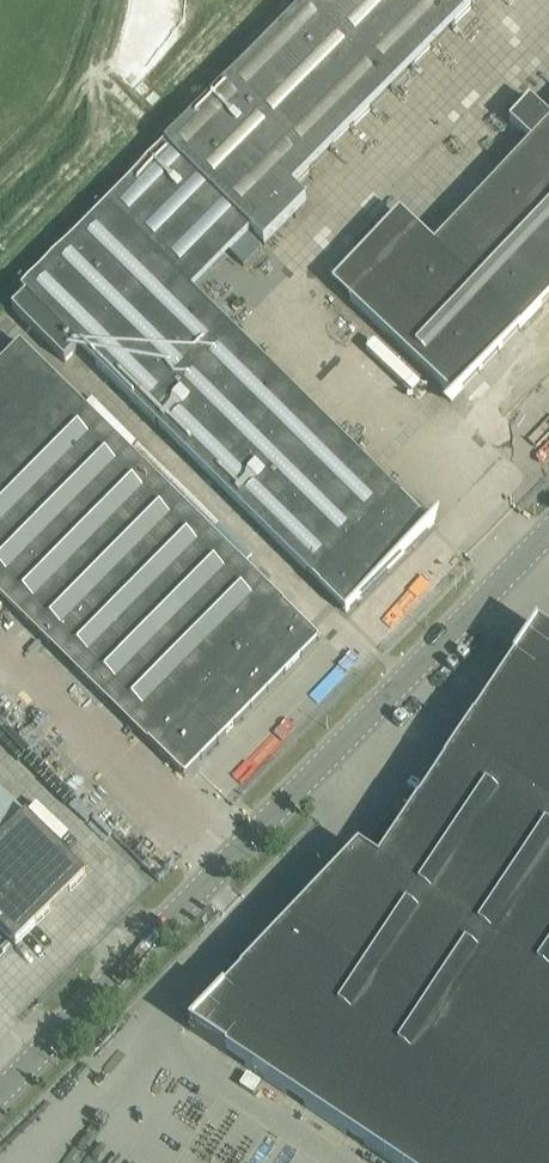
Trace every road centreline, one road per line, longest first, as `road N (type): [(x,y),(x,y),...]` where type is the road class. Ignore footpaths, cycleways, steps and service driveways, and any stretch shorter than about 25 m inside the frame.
road 1 (unclassified): [(0,1087),(548,530)]

